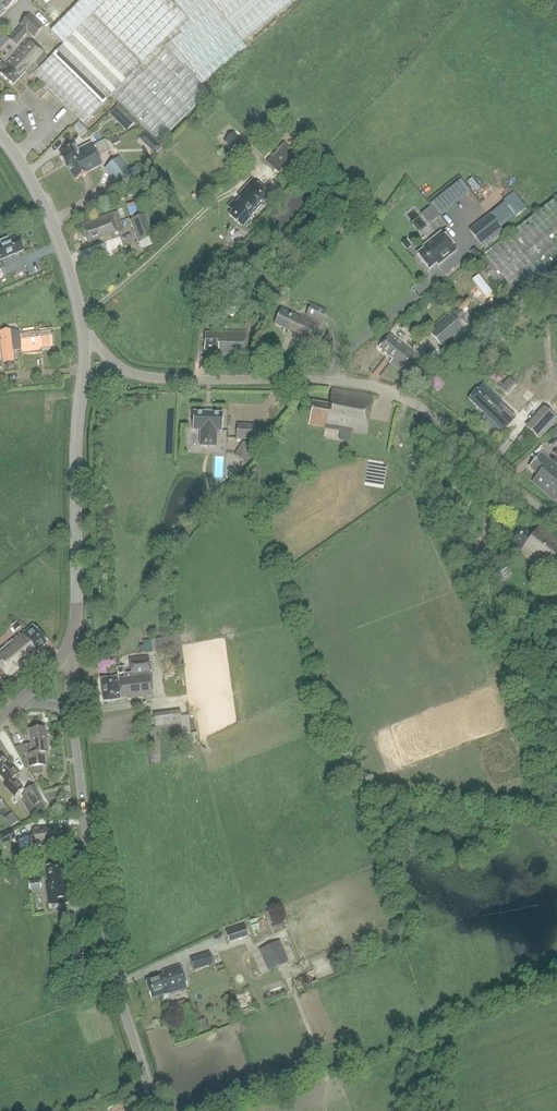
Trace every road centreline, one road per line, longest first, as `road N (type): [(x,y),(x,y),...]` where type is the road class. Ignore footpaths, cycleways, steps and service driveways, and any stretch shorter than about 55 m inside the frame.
road 1 (unclassified): [(556,515),(518,493),(411,400),(380,388),(126,372)]
road 2 (unclassified): [(155,1110),(97,906),(71,711)]
road 3 (tertiary): [(71,644),(83,386)]
road 4 (track): [(81,313),(257,168)]
road 5 (tertiary): [(83,330),(54,227),(0,135)]

